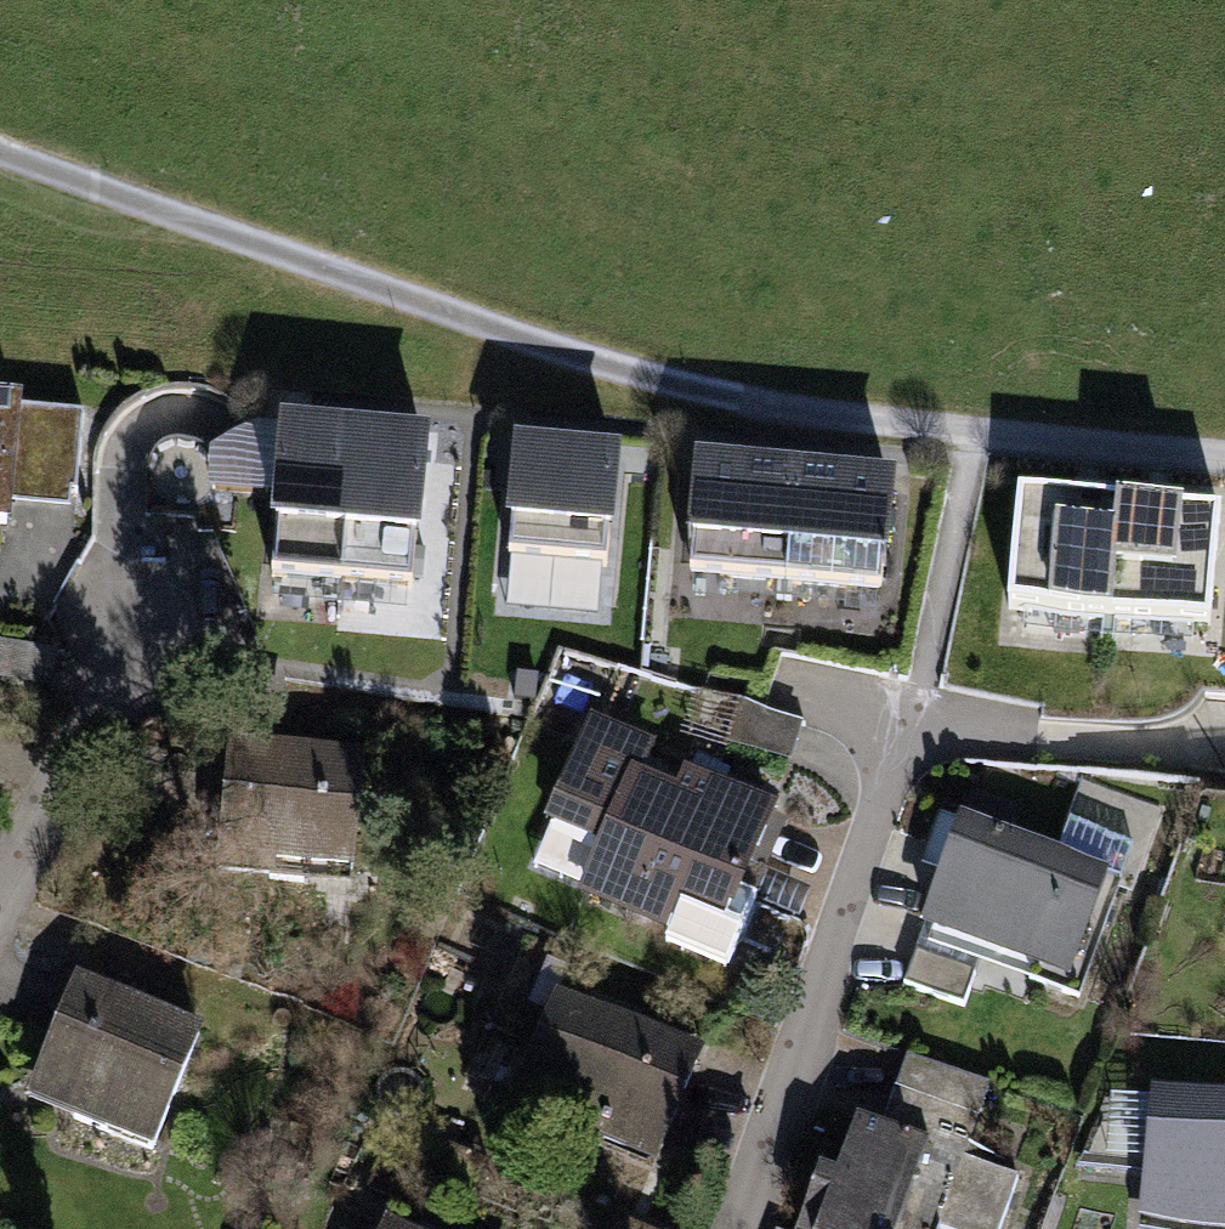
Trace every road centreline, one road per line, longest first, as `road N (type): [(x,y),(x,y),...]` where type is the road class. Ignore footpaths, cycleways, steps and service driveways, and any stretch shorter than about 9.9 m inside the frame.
road 1 (residential): [(739,399),(433,304),(0,152)]
road 2 (track): [(1224,458),(976,437),(739,399)]
road 3 (residential): [(157,625),(0,899)]

